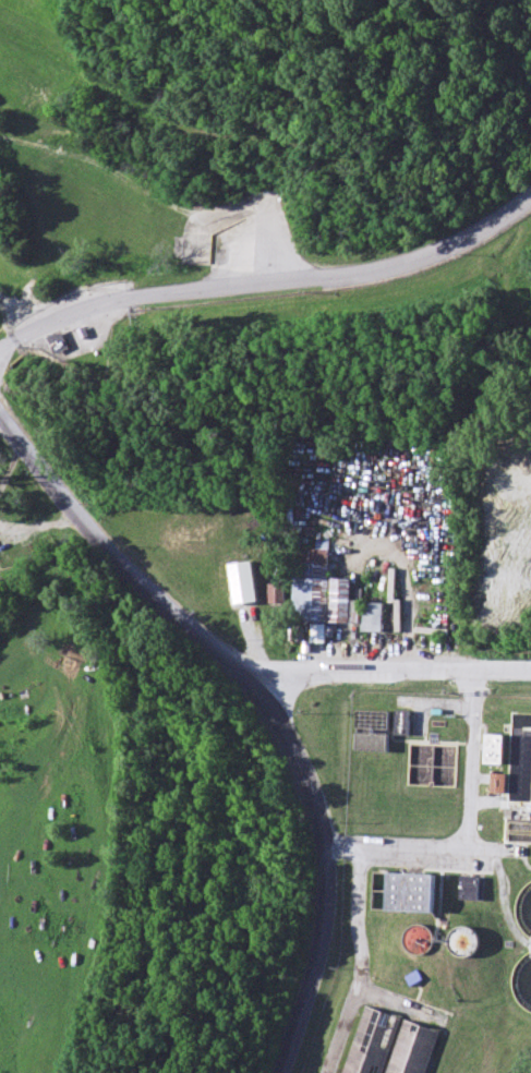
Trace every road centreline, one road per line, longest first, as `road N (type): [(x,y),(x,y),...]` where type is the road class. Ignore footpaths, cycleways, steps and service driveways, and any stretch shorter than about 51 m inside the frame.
road 1 (tertiary): [(281,1072),(315,973),(327,887),(303,771),(288,736),(229,658),(119,563),(0,417)]
road 2 (residential): [(15,342),(70,315),(126,301),(411,262),(481,231),(530,197)]
road 3 (residential): [(261,696),(292,678),(351,673),(530,672)]

